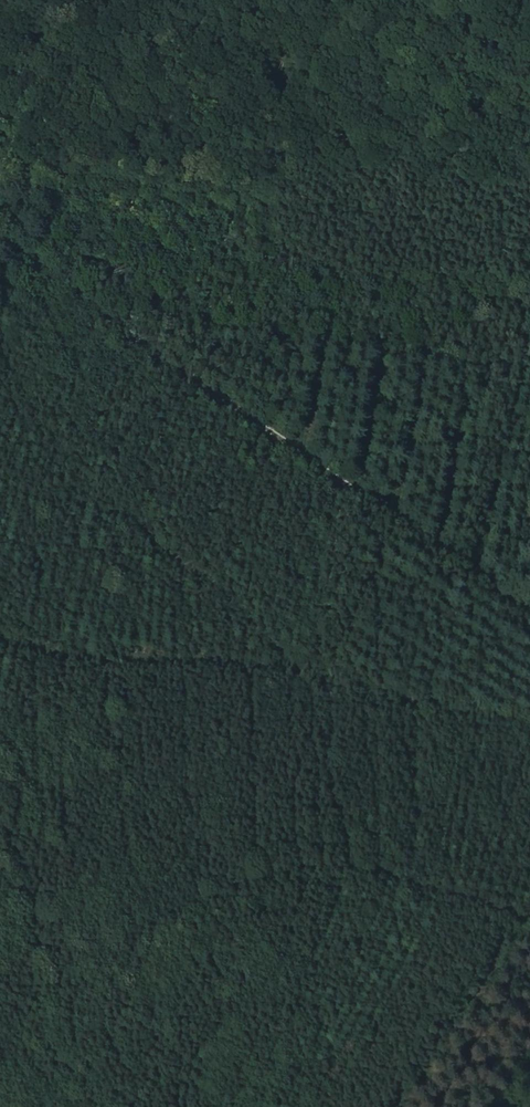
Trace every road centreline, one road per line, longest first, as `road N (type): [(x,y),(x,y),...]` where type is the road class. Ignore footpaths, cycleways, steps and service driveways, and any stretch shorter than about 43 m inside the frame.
road 1 (track): [(0,331),(10,397),(69,479),(281,672),(529,739)]
road 2 (track): [(529,612),(0,243)]
road 3 (track): [(529,931),(356,866),(298,864),(192,893),(61,967),(0,1016)]
road 4 (track): [(281,672),(0,609)]

